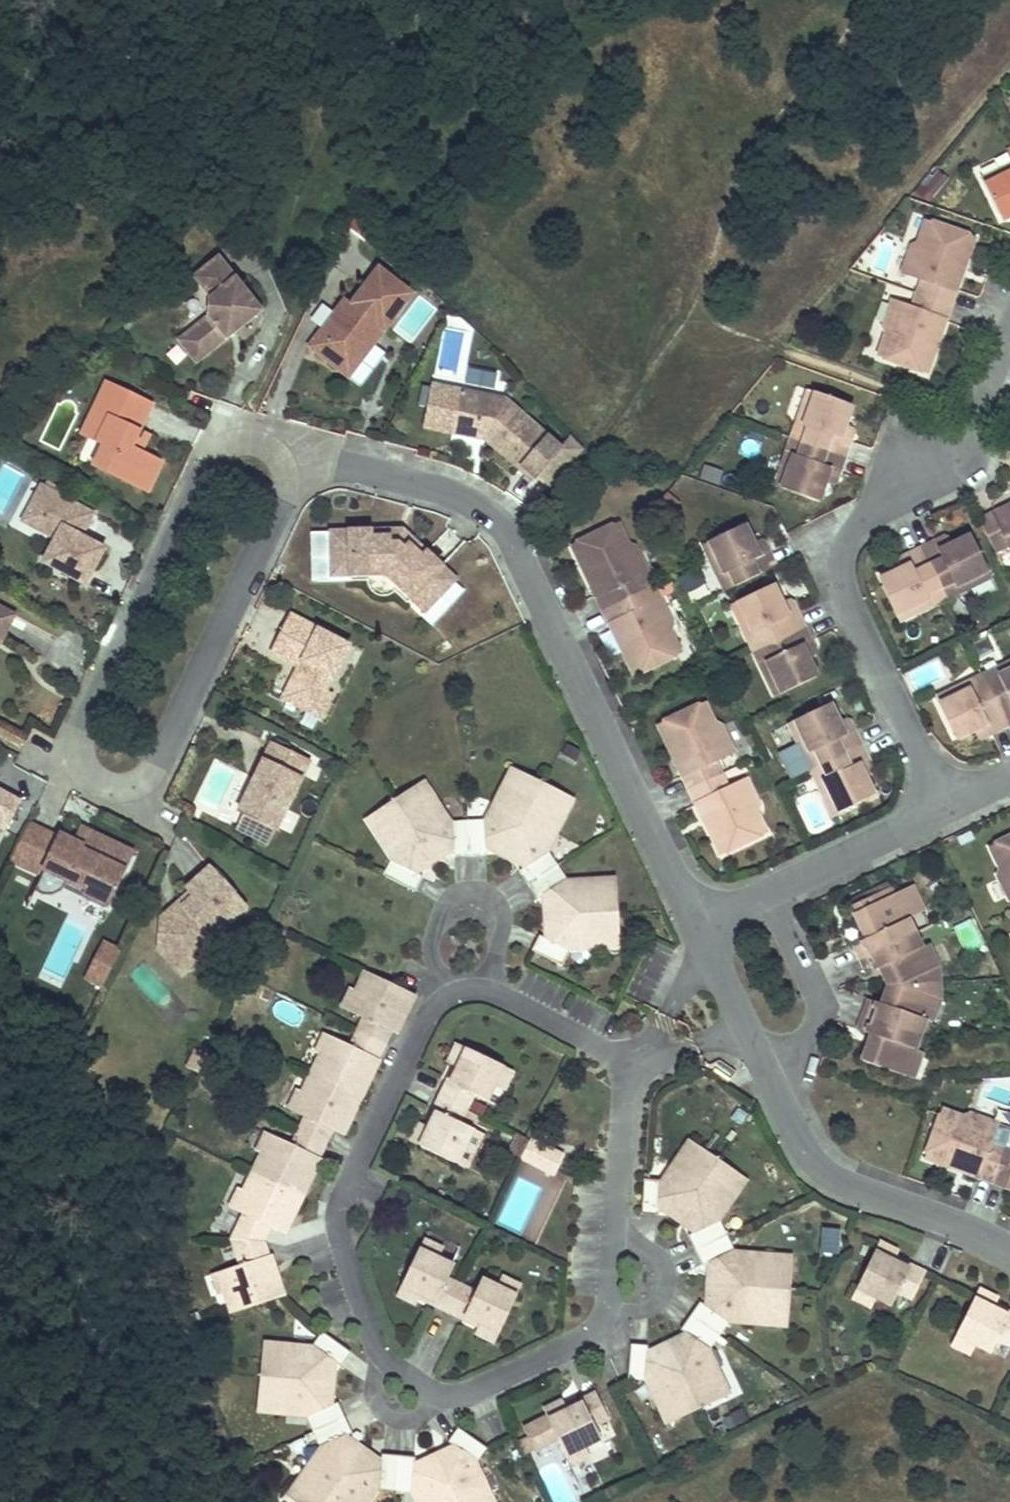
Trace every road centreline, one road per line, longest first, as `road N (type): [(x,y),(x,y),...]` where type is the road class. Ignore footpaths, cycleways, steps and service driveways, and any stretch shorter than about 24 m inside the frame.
road 1 (residential): [(699,922),(502,528),(441,488),(307,454)]
road 2 (residential): [(950,806),(846,595),(843,558),(865,518),(965,451),(1009,332)]
road 3 (residential): [(307,454),(237,435),(216,453),(180,518),(81,745),(88,771),(110,786),(136,784),(155,765)]
road 4 (residential): [(446,997),(431,1011),(338,1213),(382,1353)]
road 5 (residential): [(155,765),(307,454)]
road 6 (residential): [(1009,1258),(848,1190),(817,1169),(765,1067)]
road 7 (residential): [(486,991),(503,910),(490,893),(467,889),(446,900),(432,939),(446,997)]
road 8 (residential): [(767,893),(818,993),(820,1014),(803,1049),(765,1067)]
road 9 (residential): [(767,893),(950,806)]
road 10 (residential): [(442,1393),(473,1392),(578,1342),(608,1313)]
road 11 (residential): [(616,1233),(627,1069)]
road 12 (residential): [(627,1069),(486,991)]
road 13 (residential): [(608,1313),(649,1308),(668,1283),(660,1257),(616,1233)]
road 14 (residential): [(382,1353),(374,1392),(390,1417),(426,1415),(442,1393)]
road 15 (residential): [(706,944),(647,1058)]

